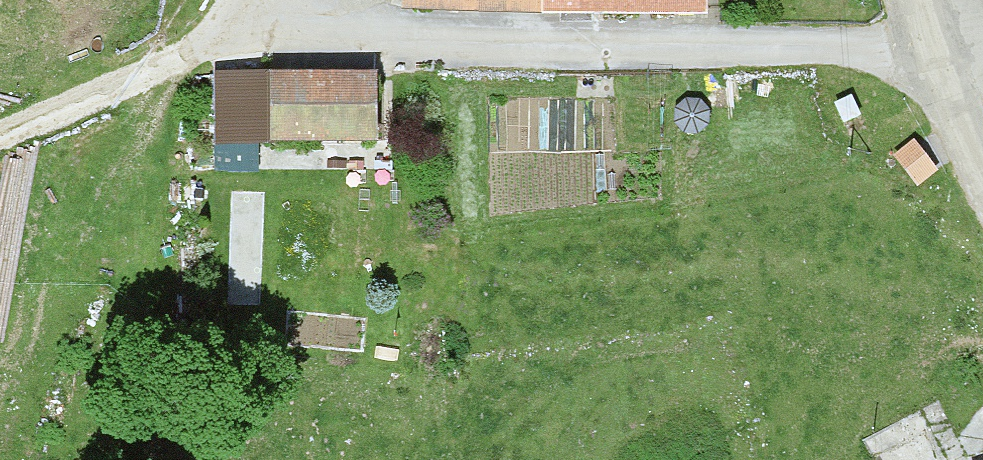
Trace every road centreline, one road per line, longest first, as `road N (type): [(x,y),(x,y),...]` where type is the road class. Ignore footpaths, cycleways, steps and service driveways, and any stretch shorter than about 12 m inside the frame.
road 1 (residential): [(312,0),(313,14),(464,43),(847,53),(917,16)]
road 2 (track): [(313,14),(0,141)]
road 3 (unclassified): [(982,179),(917,16)]

